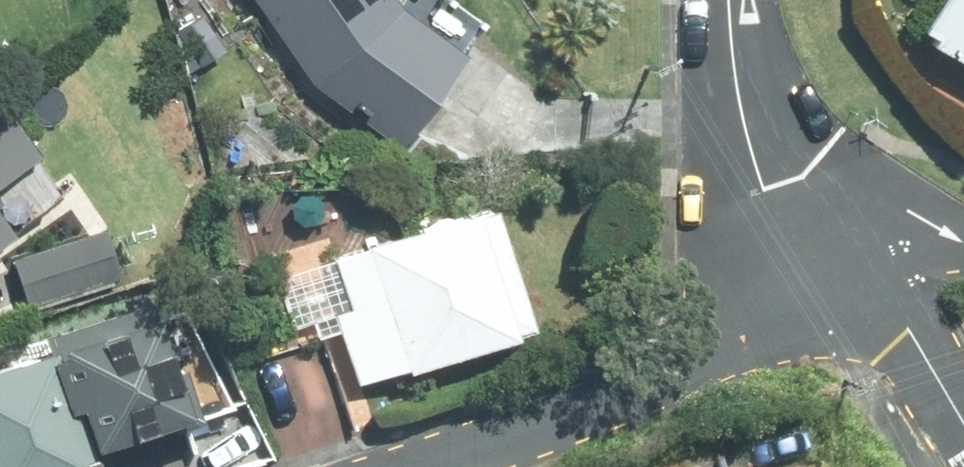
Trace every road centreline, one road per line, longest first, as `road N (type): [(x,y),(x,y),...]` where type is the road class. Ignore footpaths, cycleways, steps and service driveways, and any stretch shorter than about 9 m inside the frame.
road 1 (residential): [(418,466),(666,381),(838,266)]
road 2 (residential): [(838,266),(768,191),(751,152),(731,0)]
road 3 (residential): [(963,421),(912,336),(838,266)]
road 4 (residential): [(838,266),(895,237),(920,233),(963,243)]

